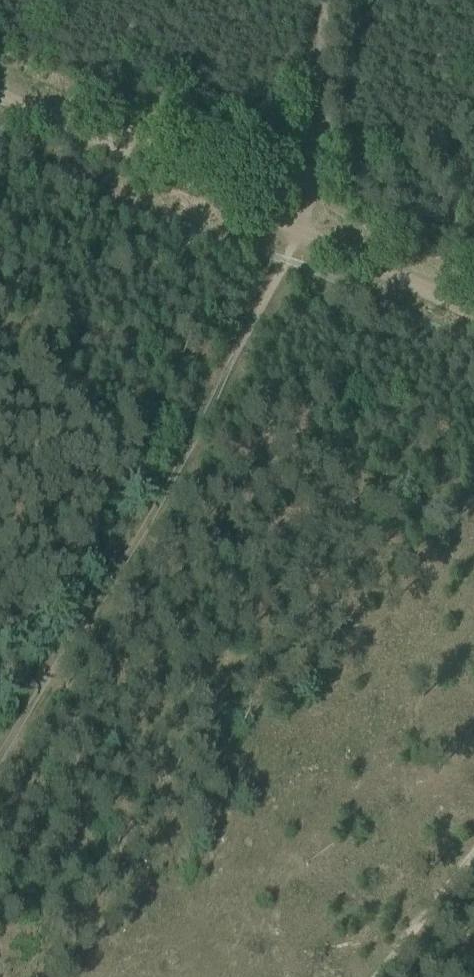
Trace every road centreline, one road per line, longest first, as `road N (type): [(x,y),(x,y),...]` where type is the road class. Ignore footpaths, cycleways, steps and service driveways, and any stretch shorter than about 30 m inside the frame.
road 1 (track): [(473,299),(0,81)]
road 2 (track): [(384,976),(473,859)]

